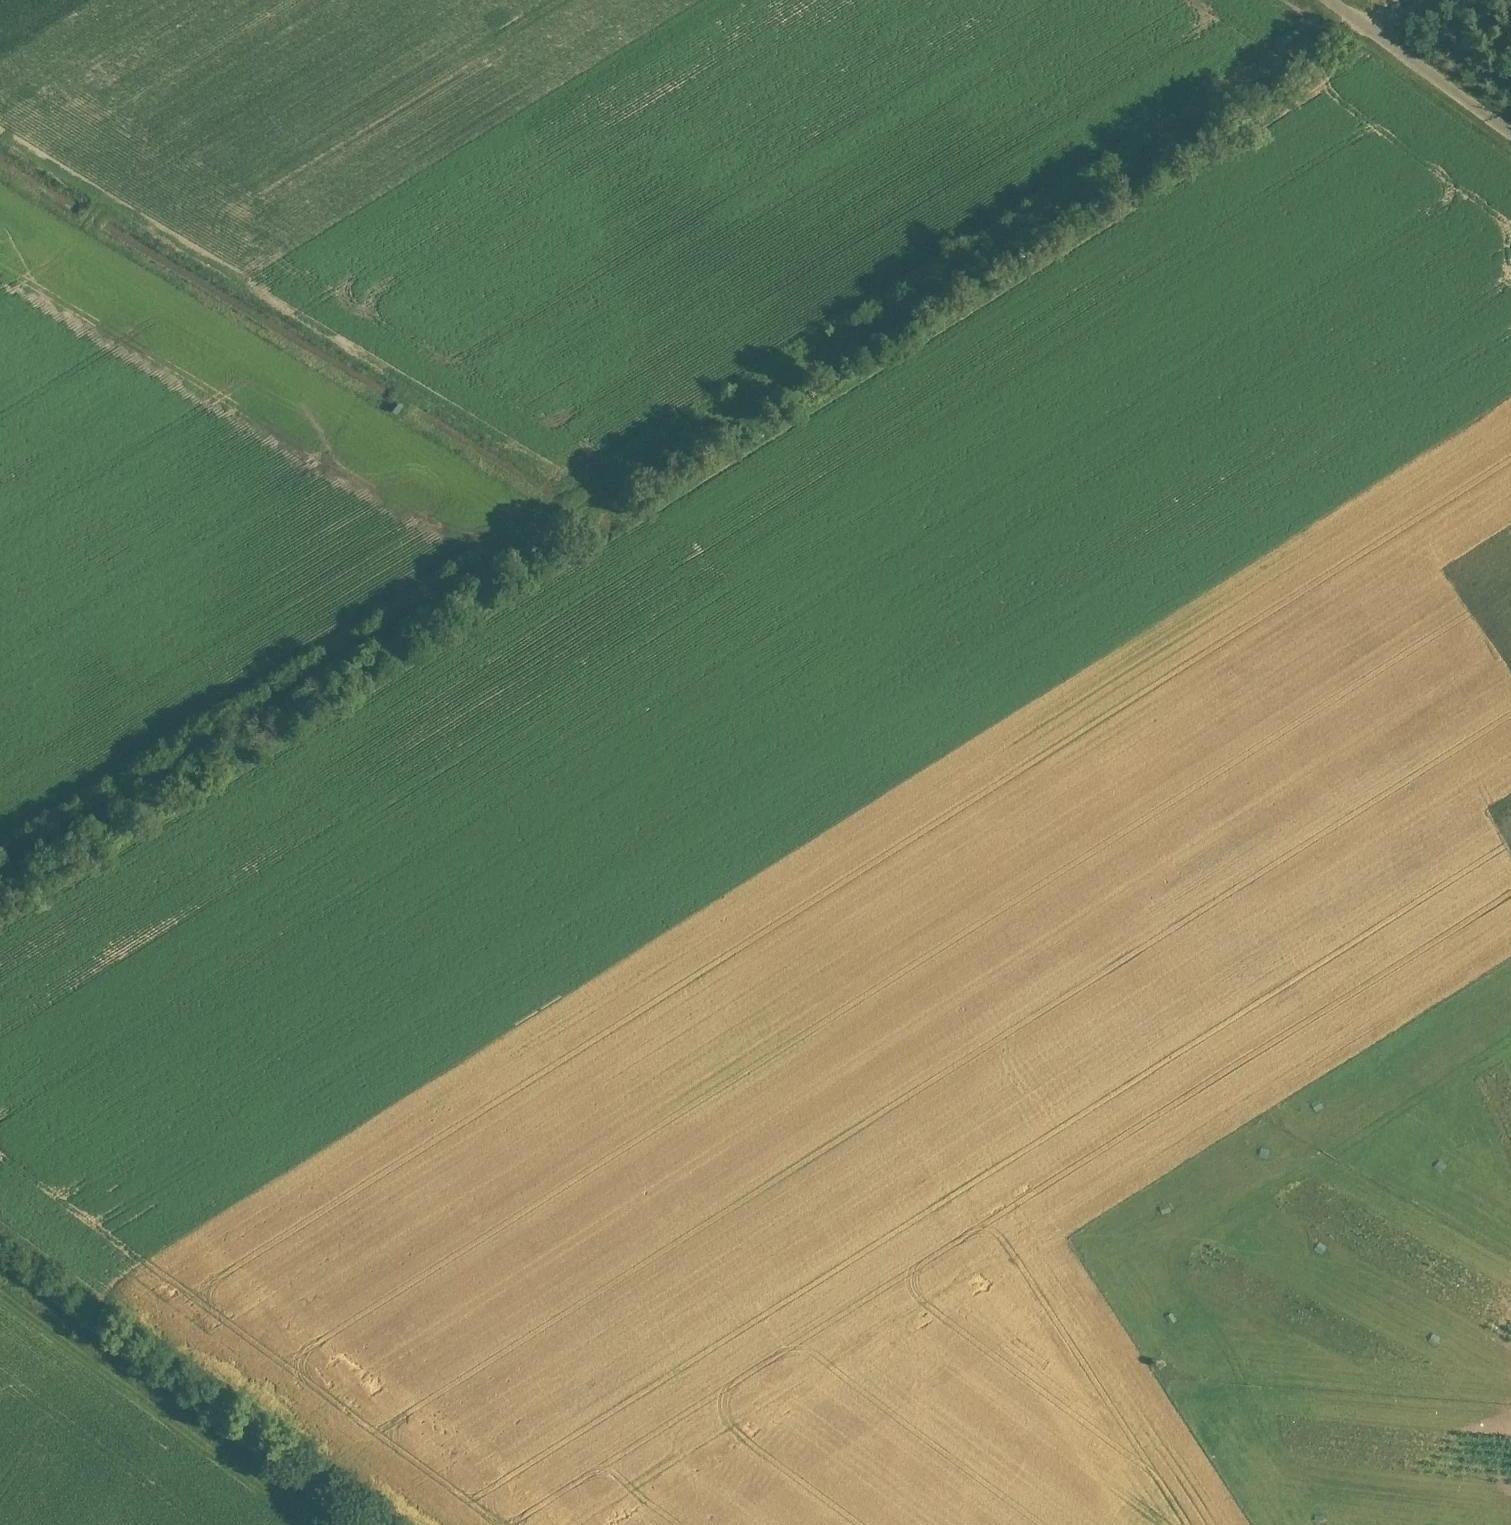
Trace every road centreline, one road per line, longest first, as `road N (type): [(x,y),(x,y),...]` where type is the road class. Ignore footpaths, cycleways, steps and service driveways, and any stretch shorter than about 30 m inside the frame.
road 1 (unclassified): [(1336,0),(1510,129)]

